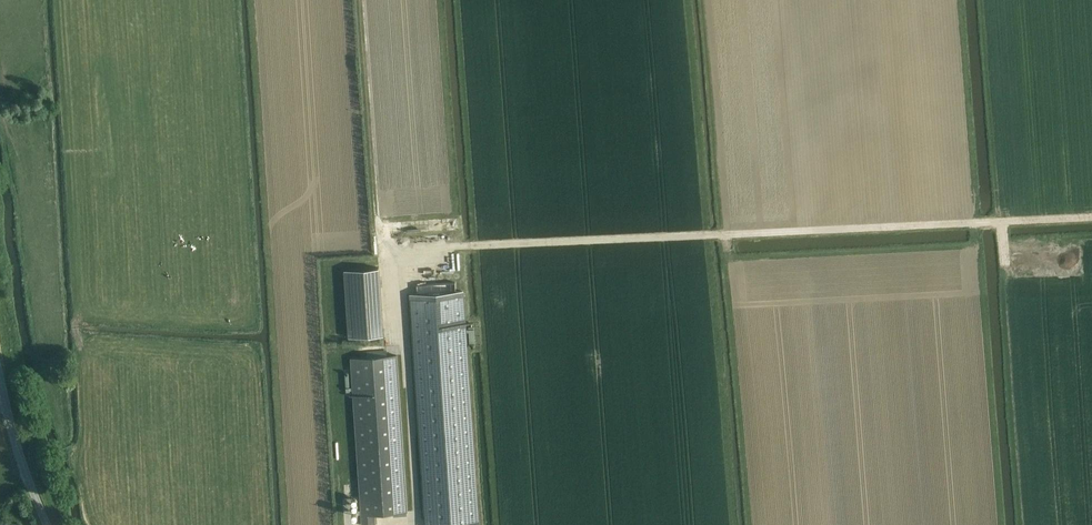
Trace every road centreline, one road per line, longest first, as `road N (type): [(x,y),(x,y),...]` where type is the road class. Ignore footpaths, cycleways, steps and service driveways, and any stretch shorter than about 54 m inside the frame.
road 1 (track): [(419,524),(399,263),(412,252),(1091,217)]
road 2 (track): [(726,234),(730,257),(743,265),(966,254),(978,248),(977,223)]
road 3 (unclassified): [(47,524),(0,381)]

